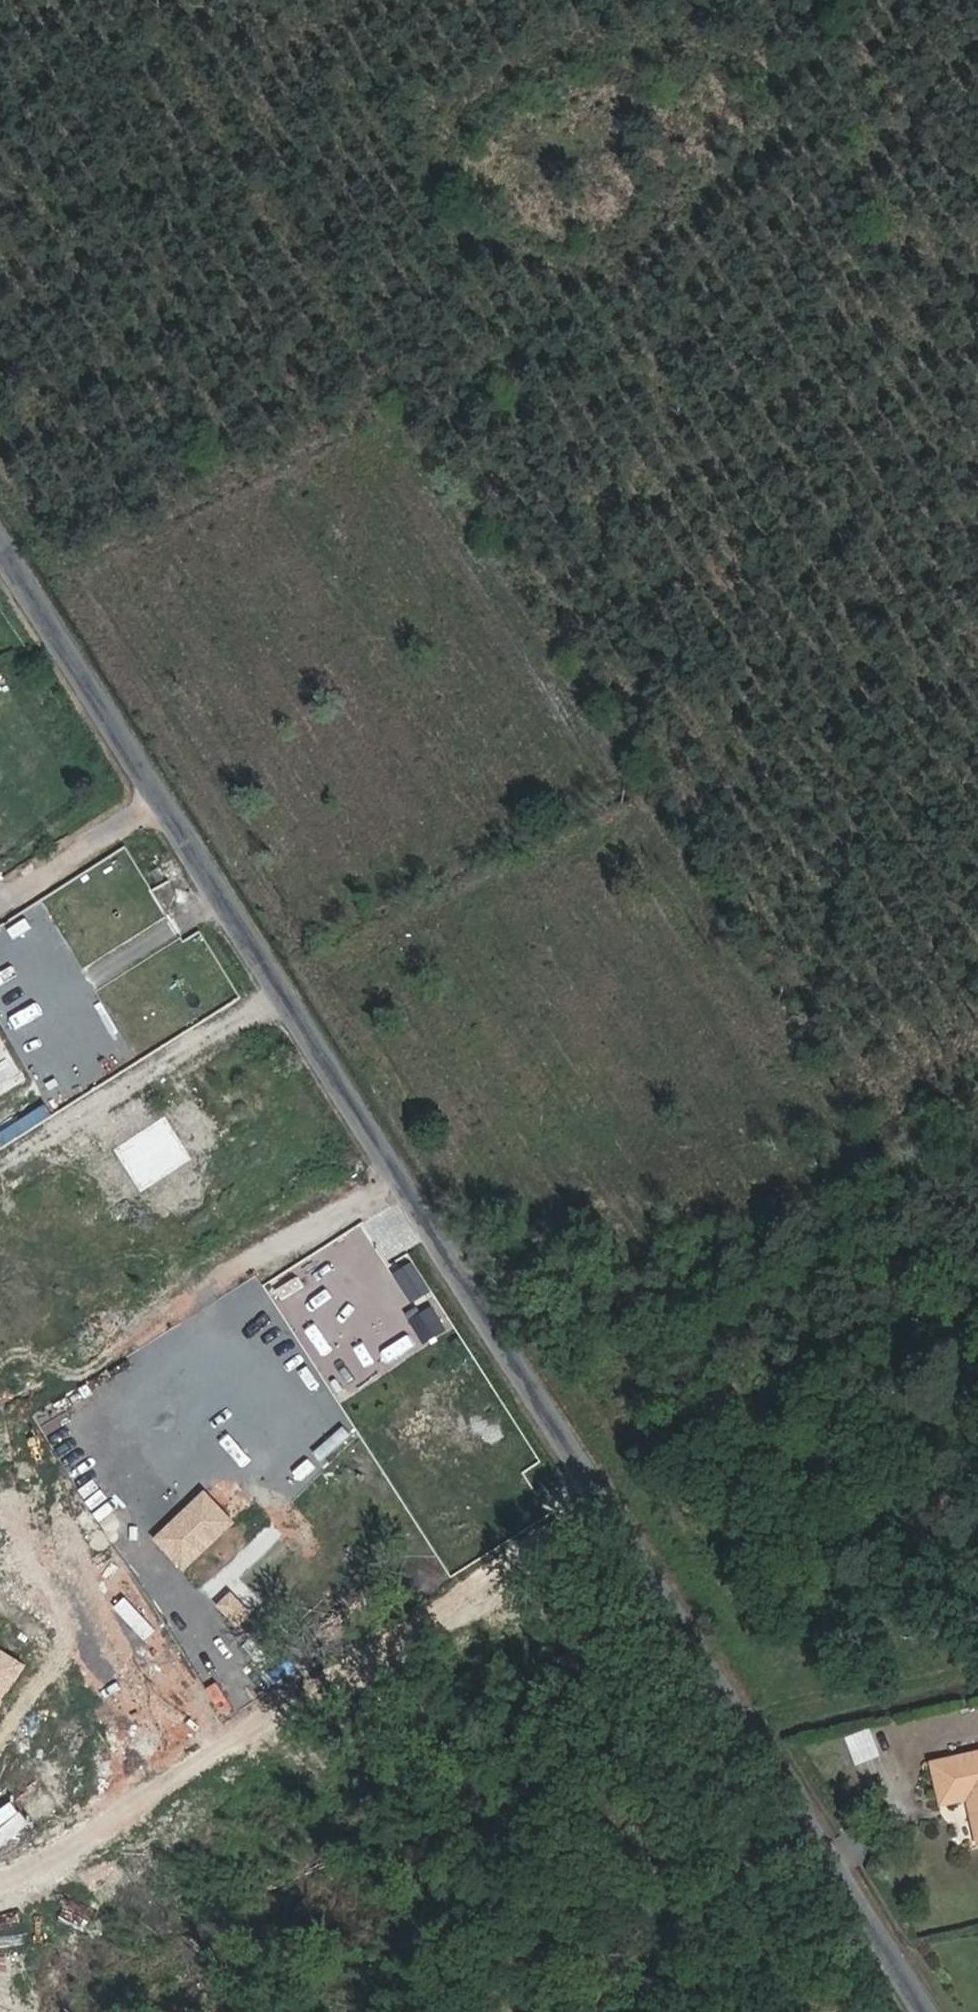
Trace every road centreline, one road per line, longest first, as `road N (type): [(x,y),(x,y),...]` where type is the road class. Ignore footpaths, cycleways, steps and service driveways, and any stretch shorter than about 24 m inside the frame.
road 1 (unclassified): [(0,546),(930,2011)]

